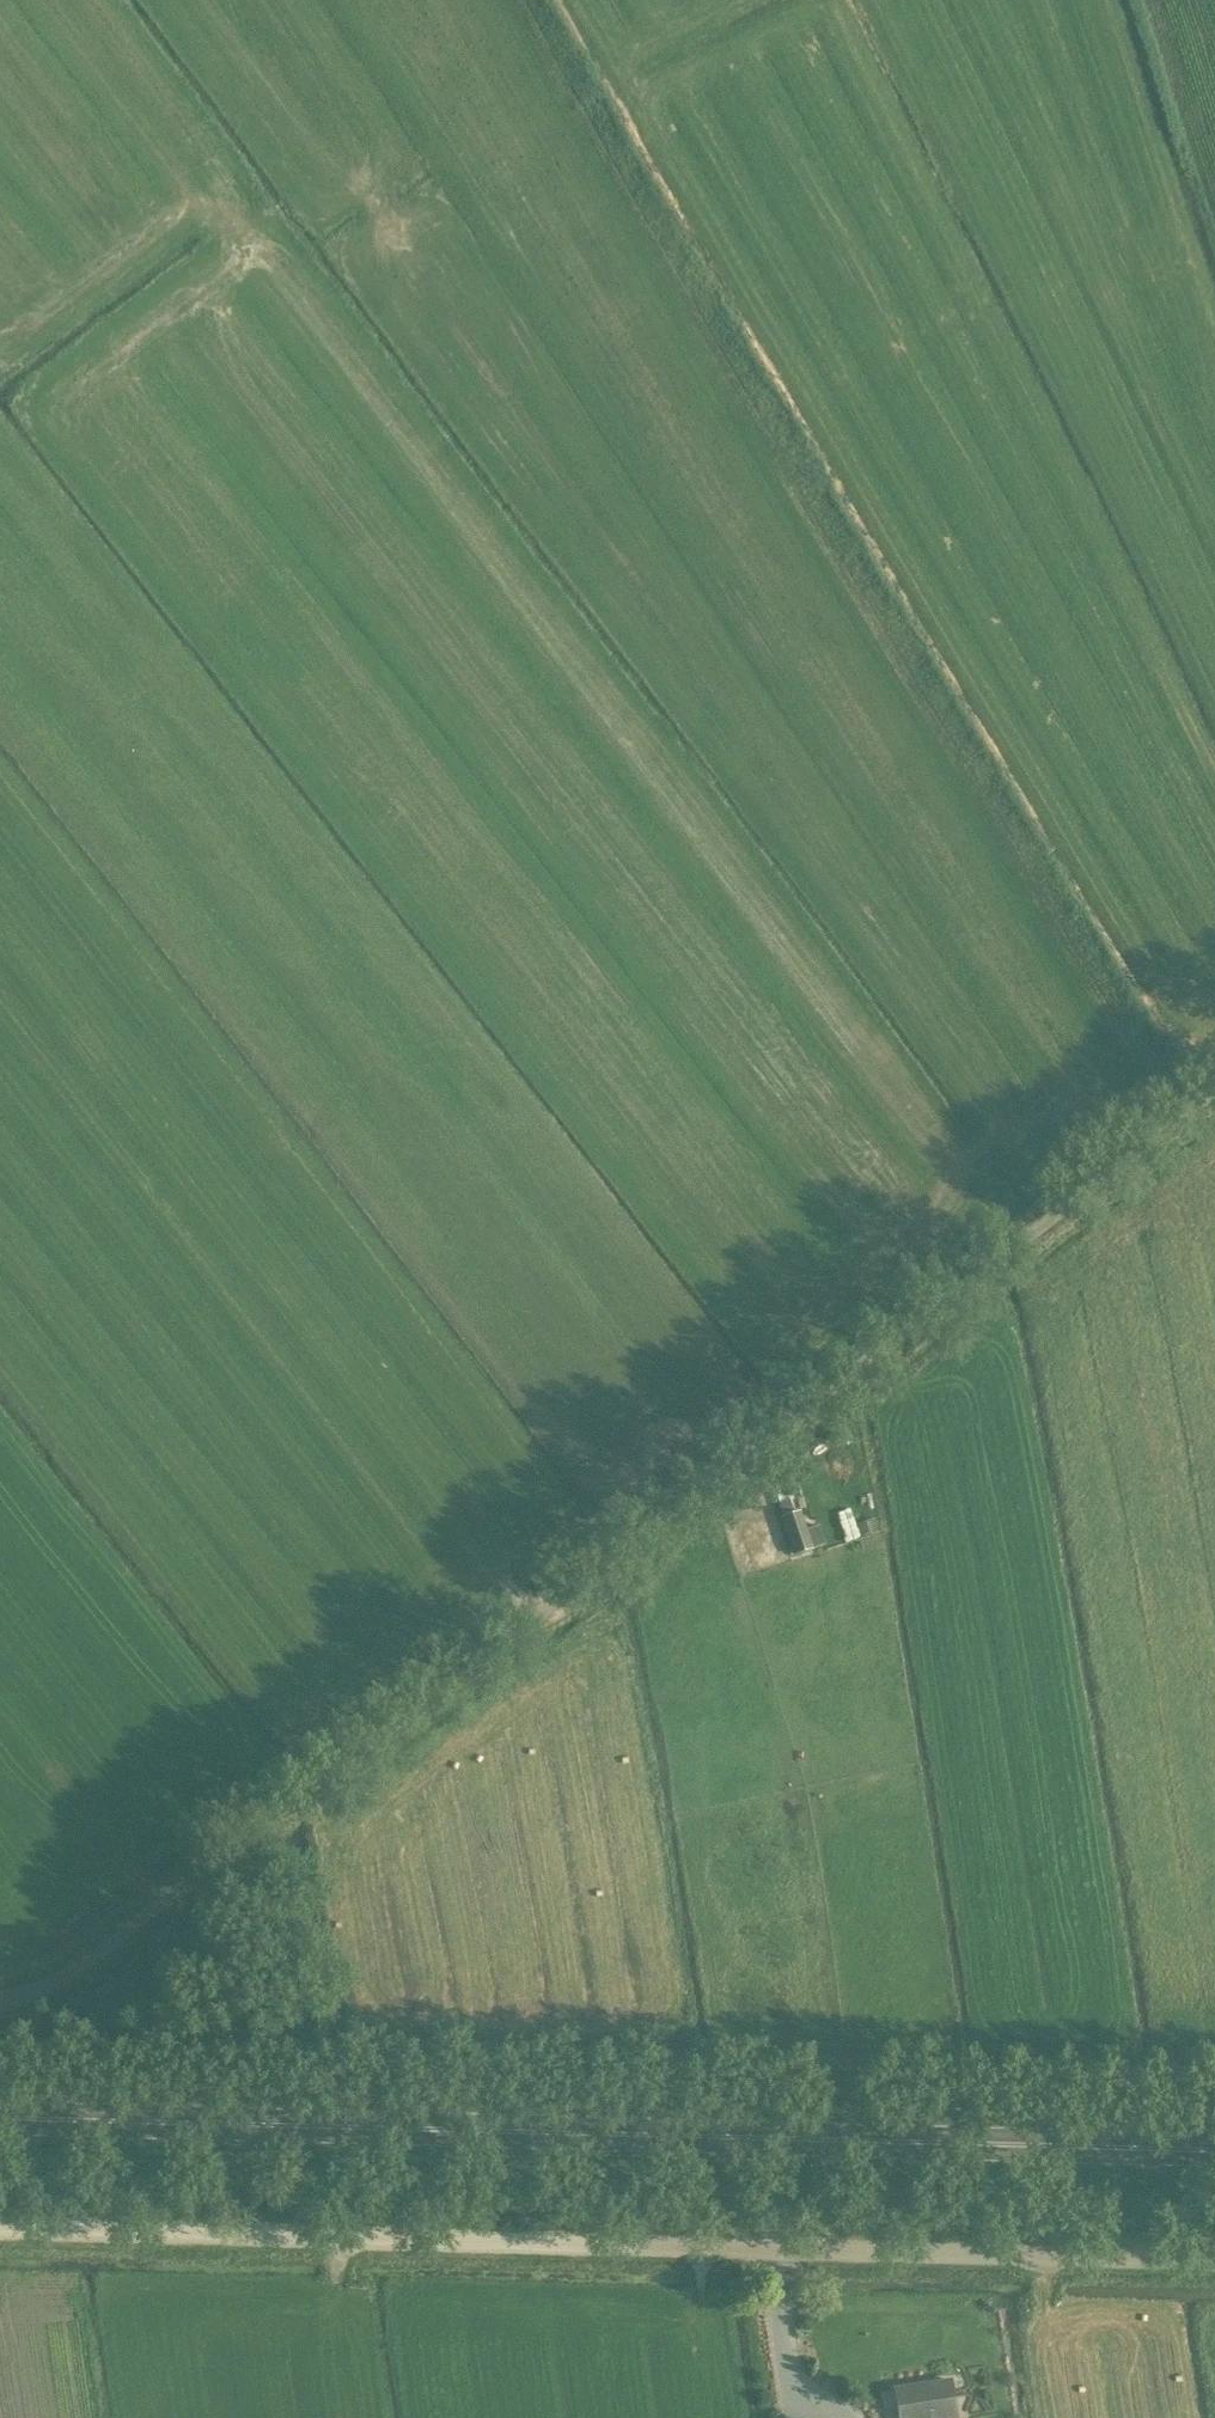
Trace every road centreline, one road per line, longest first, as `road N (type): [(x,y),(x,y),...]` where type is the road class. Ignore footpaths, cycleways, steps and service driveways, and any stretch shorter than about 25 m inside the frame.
road 1 (unclassified): [(0,2014),(46,2009),(1214,1097)]
road 2 (unclassified): [(0,2230),(1214,2261)]
road 3 (primary): [(1214,2151),(0,2124)]

